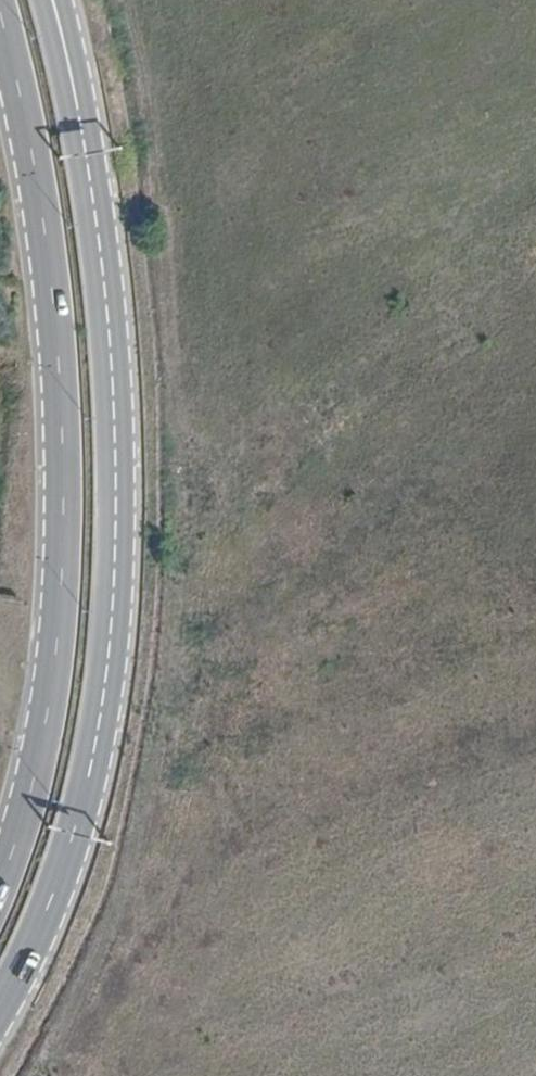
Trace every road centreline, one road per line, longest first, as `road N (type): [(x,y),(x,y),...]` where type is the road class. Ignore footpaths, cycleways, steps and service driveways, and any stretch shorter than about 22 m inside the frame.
road 1 (primary): [(0,1007),(74,833),(99,731),(113,612),(112,372),(72,82)]
road 2 (primary): [(0,12),(53,295),(64,506),(48,713),(0,885)]

